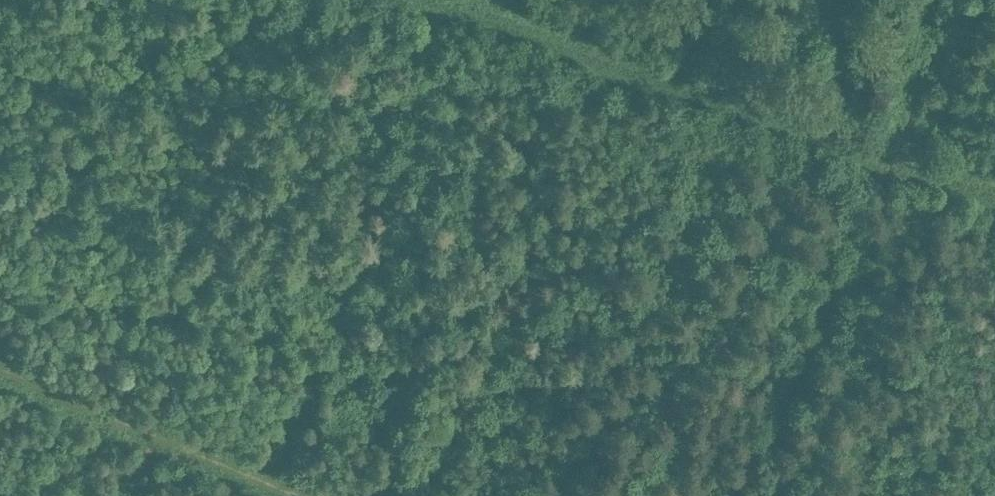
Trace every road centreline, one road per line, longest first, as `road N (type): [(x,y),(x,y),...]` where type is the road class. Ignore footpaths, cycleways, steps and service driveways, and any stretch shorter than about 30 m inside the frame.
road 1 (track): [(994,209),(392,0)]
road 2 (track): [(994,180),(475,0)]
road 3 (track): [(291,495),(0,372)]

